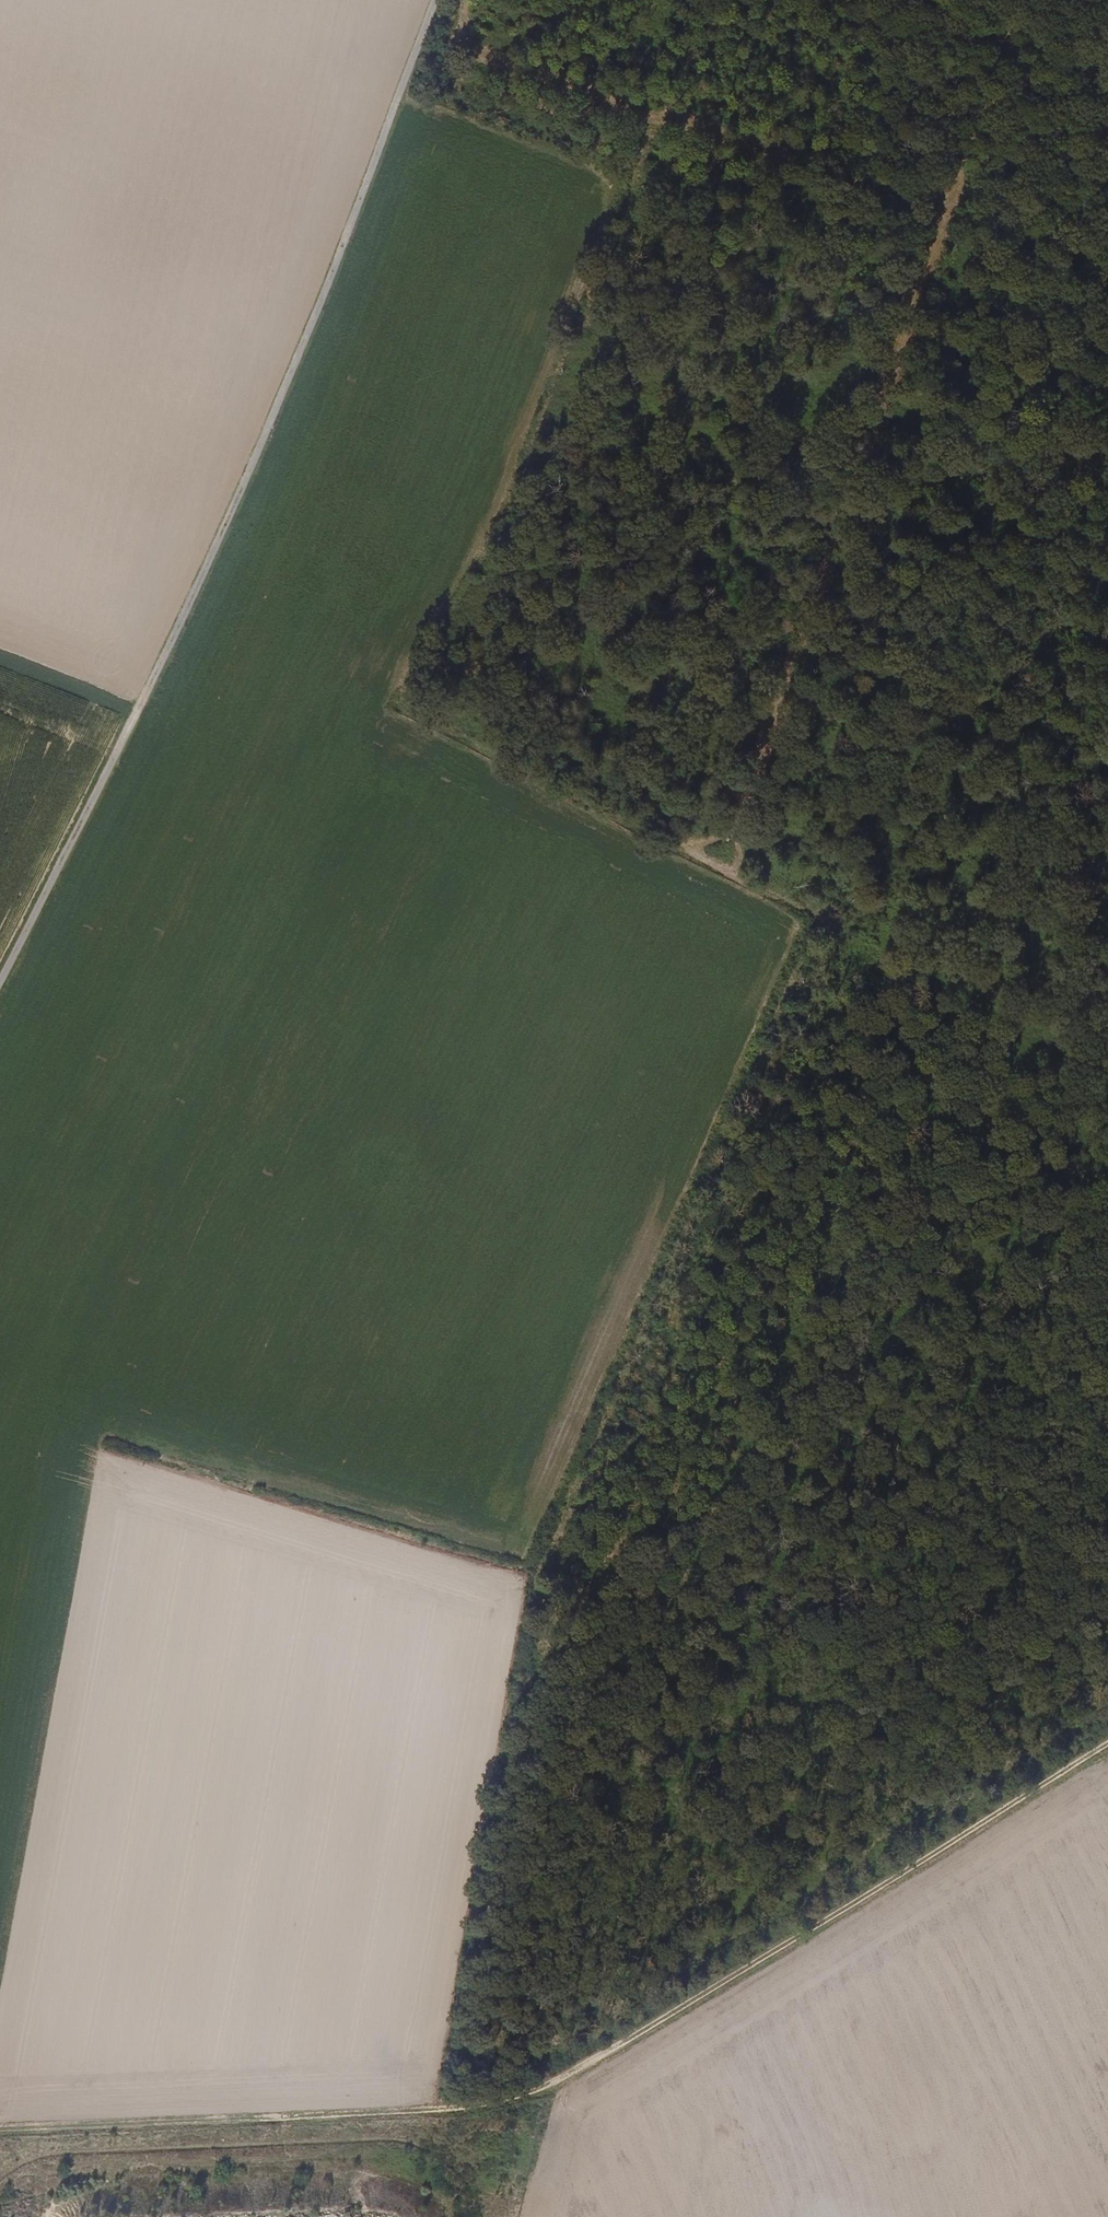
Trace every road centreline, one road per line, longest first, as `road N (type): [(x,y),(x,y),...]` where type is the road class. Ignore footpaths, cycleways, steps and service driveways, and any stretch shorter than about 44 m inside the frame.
road 1 (track): [(1107,1738),(566,2085),(463,2112),(0,2129)]
road 2 (track): [(438,0),(213,555),(0,985)]

